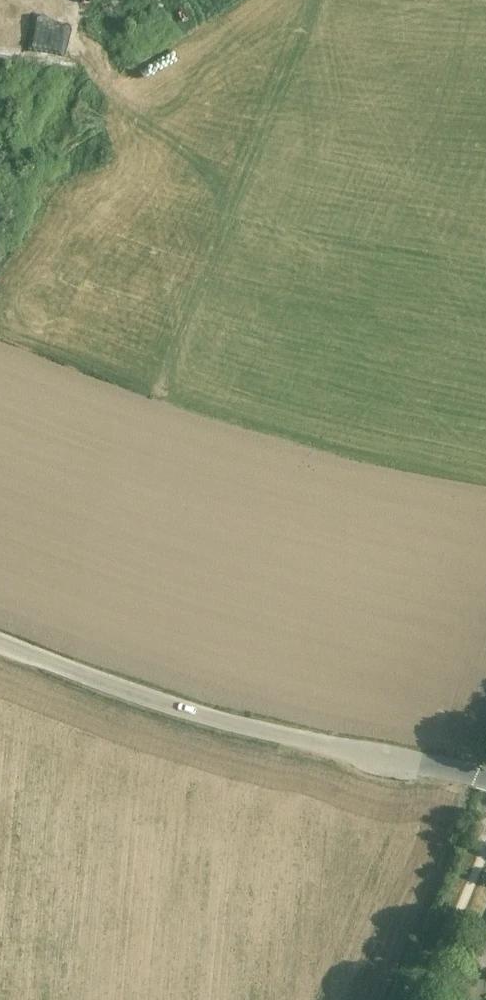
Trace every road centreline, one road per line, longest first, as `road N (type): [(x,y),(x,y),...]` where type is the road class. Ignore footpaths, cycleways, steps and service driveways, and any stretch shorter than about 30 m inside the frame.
road 1 (unclassified): [(0,639),(135,694),(285,738),(485,774)]

